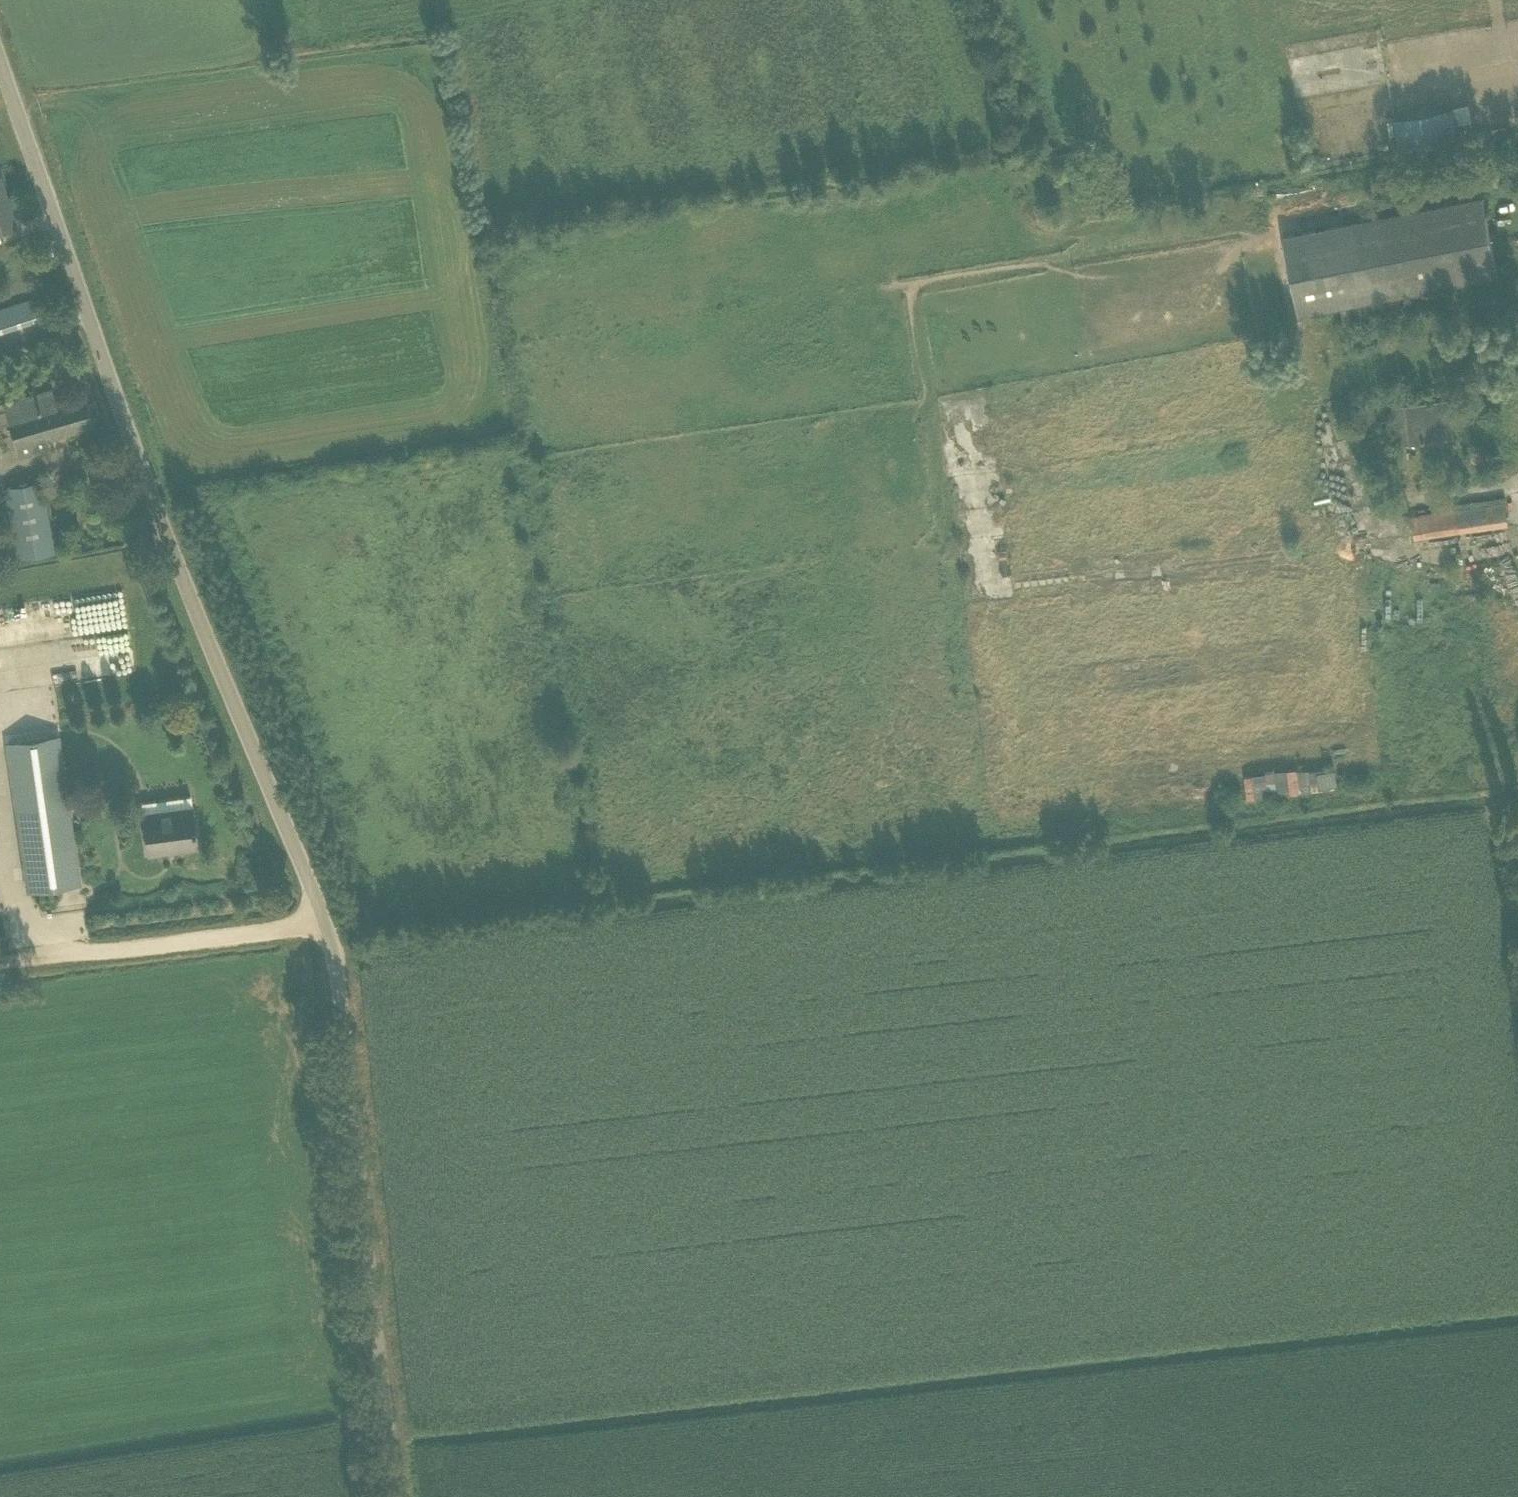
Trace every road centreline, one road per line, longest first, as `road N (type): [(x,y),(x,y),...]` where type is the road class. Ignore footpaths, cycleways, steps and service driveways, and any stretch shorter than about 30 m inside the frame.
road 1 (unclassified): [(400,1496),(339,970),(0,62)]
road 2 (track): [(0,967),(326,926)]

